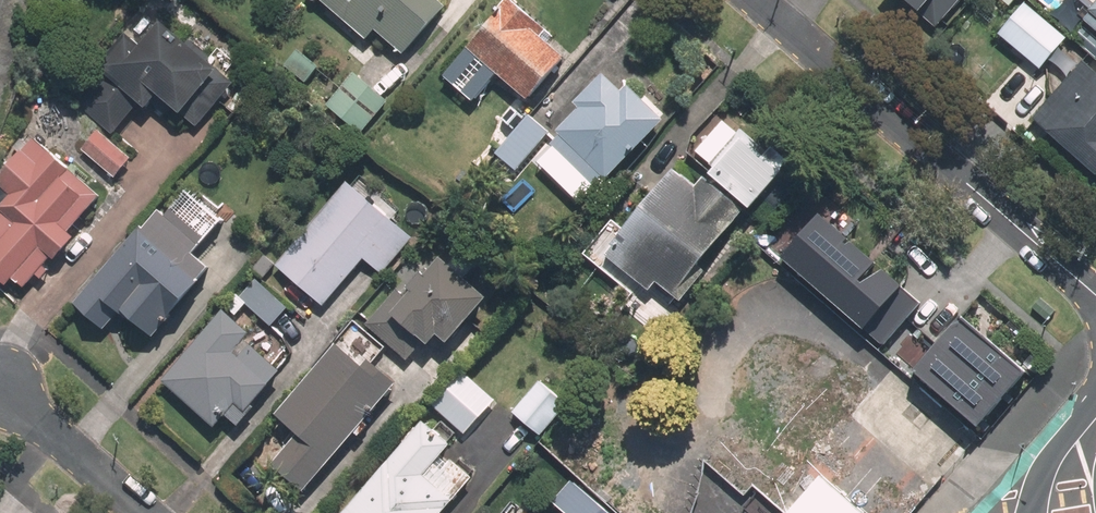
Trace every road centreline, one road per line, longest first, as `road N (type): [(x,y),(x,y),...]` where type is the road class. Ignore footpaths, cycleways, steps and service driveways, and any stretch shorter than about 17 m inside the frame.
road 1 (residential): [(769,0),(1095,285)]
road 2 (residential): [(150,512),(7,389)]
road 3 (tertiary): [(1038,512),(1050,468),(1095,402)]

